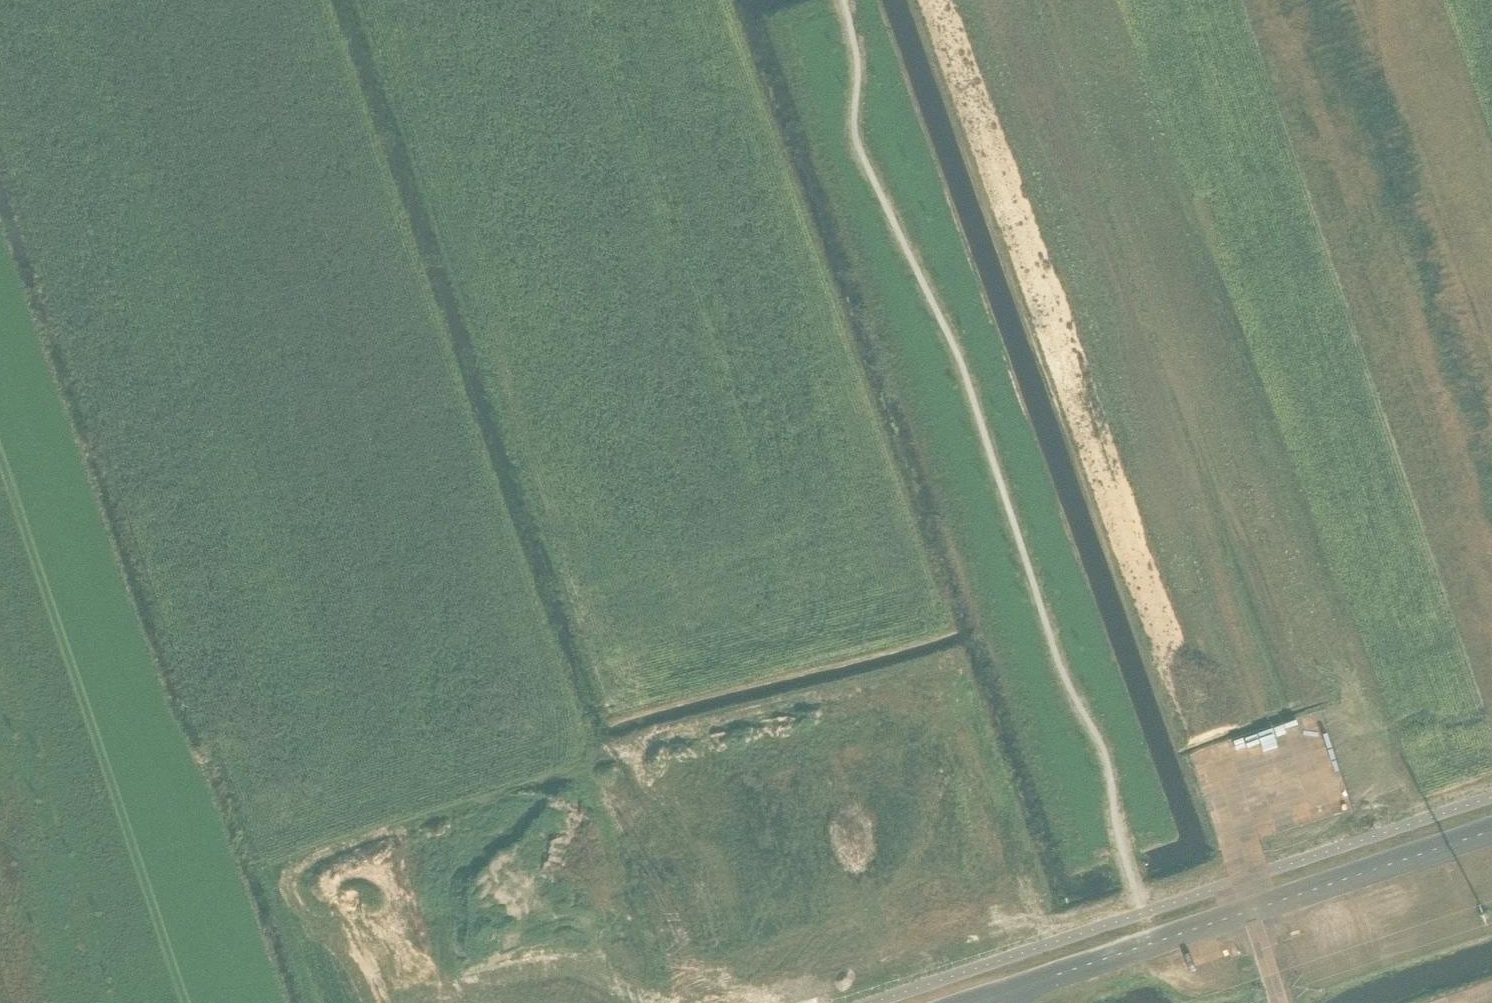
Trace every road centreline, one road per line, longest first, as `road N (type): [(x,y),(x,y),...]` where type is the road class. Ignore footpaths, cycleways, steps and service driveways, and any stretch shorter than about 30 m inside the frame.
road 1 (unclassified): [(1491,831),(1019,987)]

